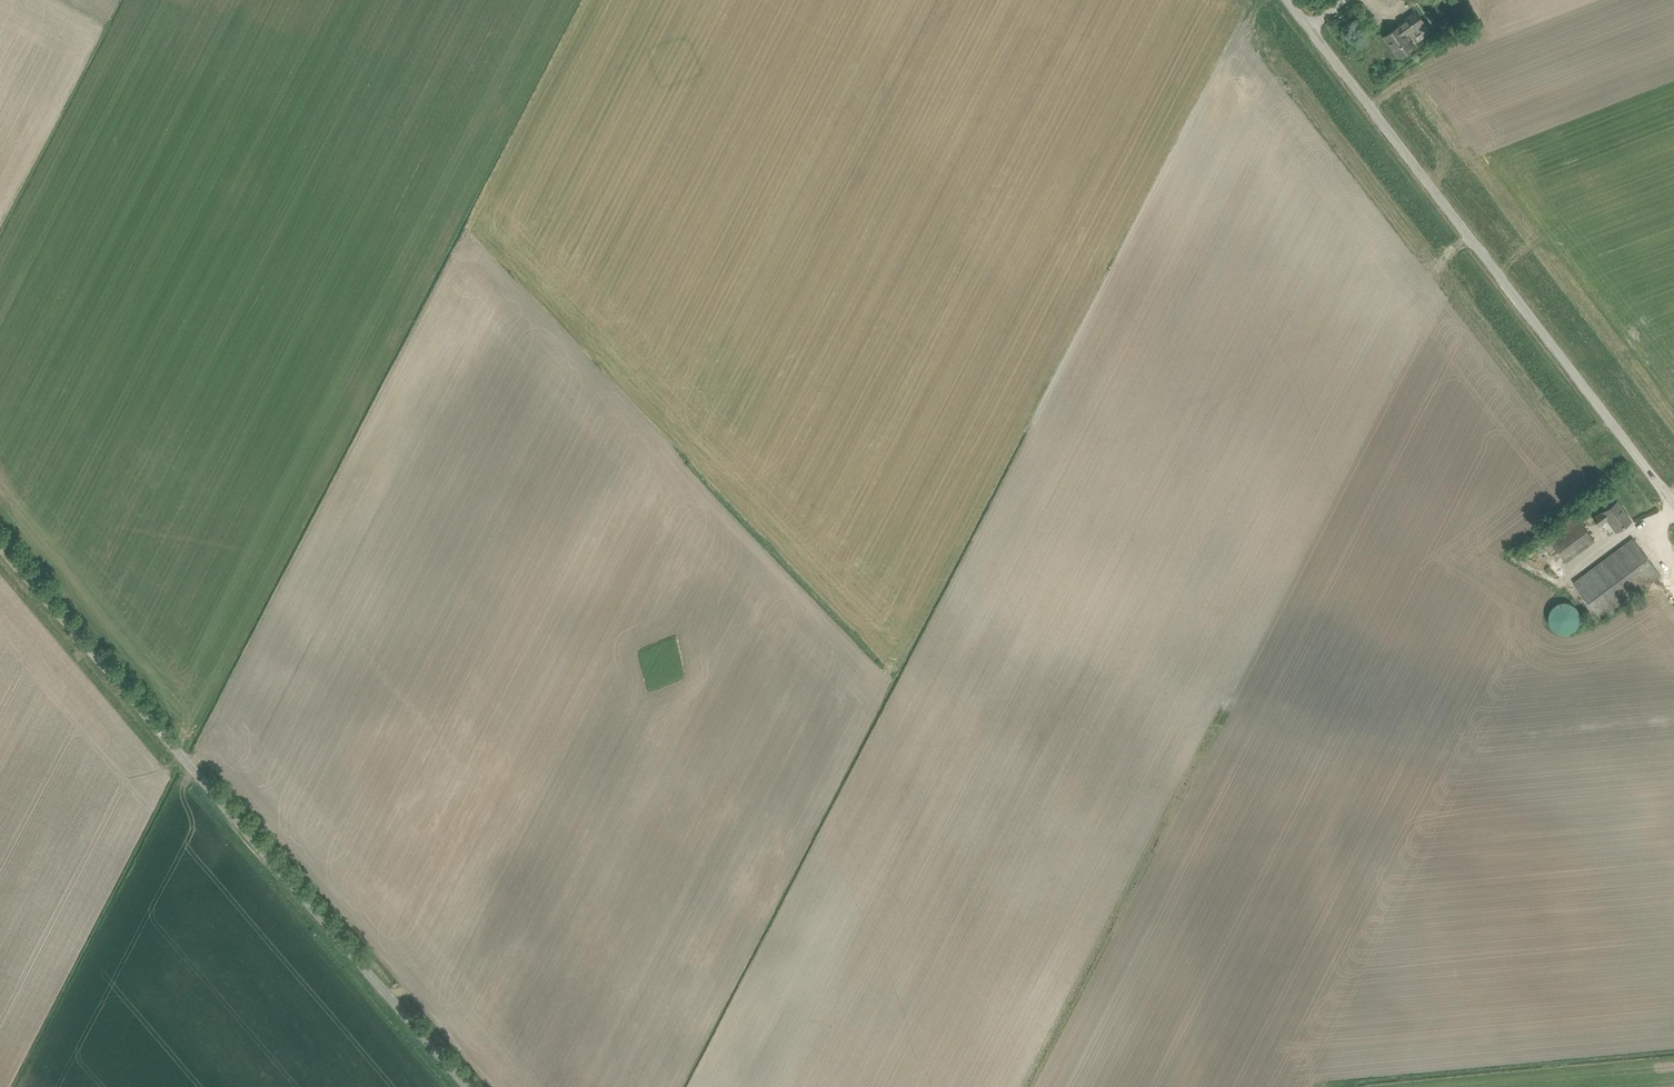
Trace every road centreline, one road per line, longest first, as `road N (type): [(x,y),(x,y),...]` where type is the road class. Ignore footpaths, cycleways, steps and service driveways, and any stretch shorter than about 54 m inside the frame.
road 1 (unclassified): [(468,1086),(0,545)]
road 2 (unclassified): [(1673,504),(1289,0)]

